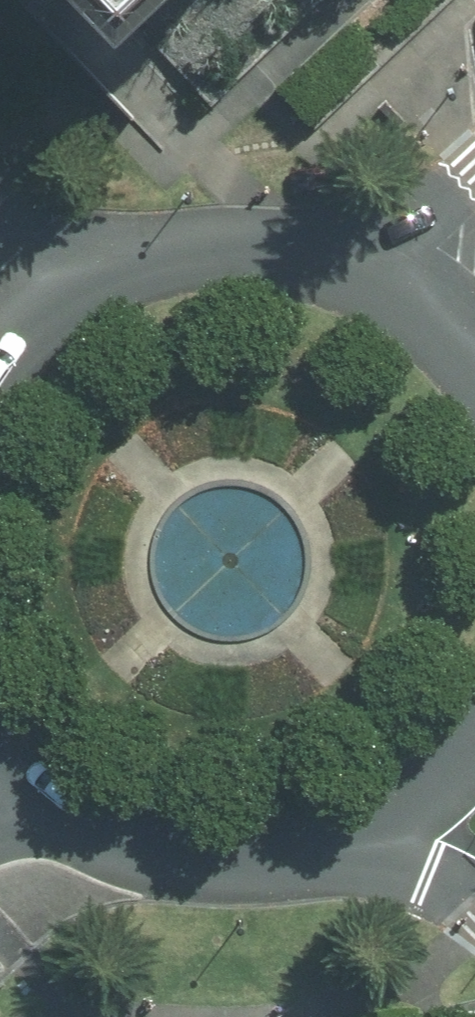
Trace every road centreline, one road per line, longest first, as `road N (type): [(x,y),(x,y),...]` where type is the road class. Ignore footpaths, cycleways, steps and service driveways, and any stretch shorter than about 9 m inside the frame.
road 1 (unclassified): [(340,832),(253,853),(164,849),(80,819),(0,758)]
road 2 (unclassified): [(53,291),(143,250),(192,241),(241,240),(338,261)]
road 3 (unclassified): [(338,261),(414,305),(474,368)]
road 4 (unclassified): [(474,725),(432,775),(340,832)]
road 5 (unclassified): [(338,261),(474,169)]
road 6 (unclassified): [(474,891),(340,832)]

